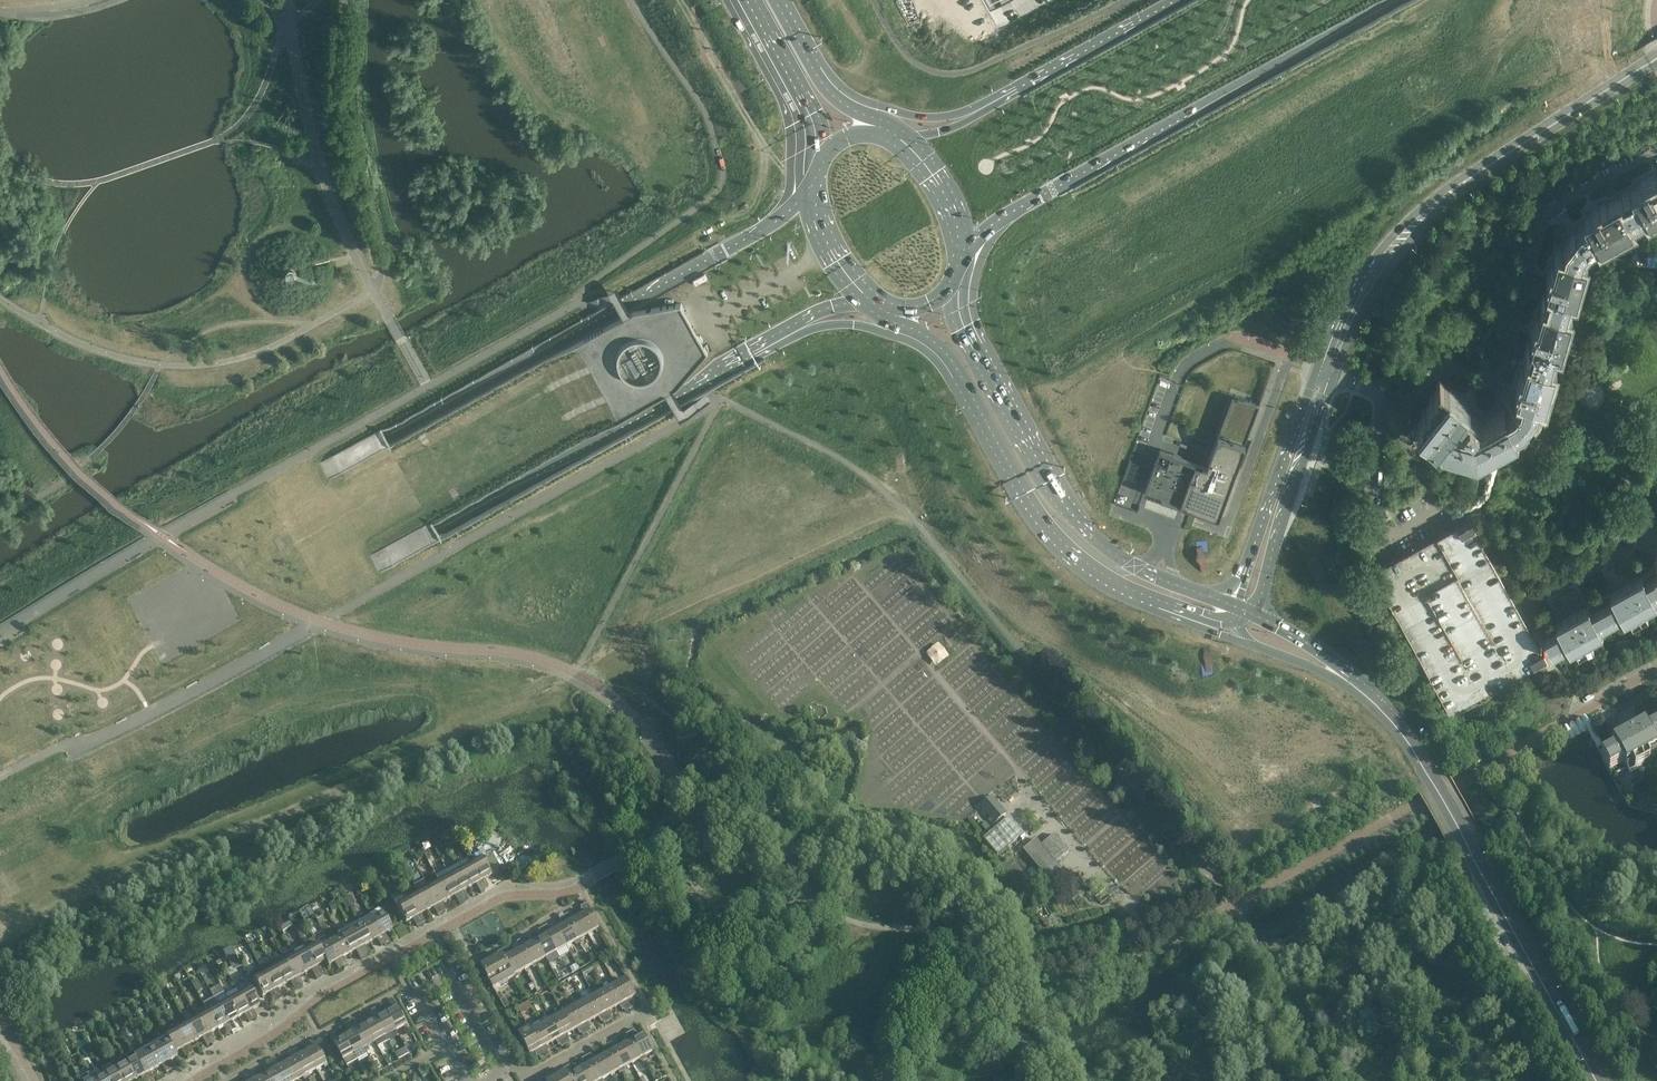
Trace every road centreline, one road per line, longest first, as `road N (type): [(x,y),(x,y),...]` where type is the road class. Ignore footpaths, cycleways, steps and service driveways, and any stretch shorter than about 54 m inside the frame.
road 1 (motorway): [(0,782),(240,661),(1438,0)]
road 2 (motorway): [(0,735),(1330,0)]
road 3 (motorway): [(0,712),(1290,0)]
road 4 (motorway): [(1238,0),(0,682)]
road 5 (motorway): [(1134,0),(109,569),(0,639)]
road 6 (motorway): [(779,220),(0,654)]
road 7 (motorway): [(0,767),(744,356)]
road 8 (motorway): [(1016,210),(1389,0)]
road 9 (secondary): [(1596,1080),(1399,730)]
road 10 (primary): [(1209,596),(1135,567),(1078,521),(980,355)]
road 11 (primary): [(963,387),(1046,530),(1091,571),(1146,600)]
road 12 (primary): [(1484,172),(1423,208),(1370,261),(1318,366)]
road 13 (residential): [(1435,516),(1379,544),(1372,524),(1382,403),(1332,375)]
road 14 (primary): [(1332,375),(1380,285),(1484,172)]
road 15 (motorway): [(744,356),(757,358),(814,329),(856,326),(919,347),(963,387)]
road 16 (trunk): [(723,0),(795,134),(791,196),(779,220)]
road 17 (motorway): [(1019,88),(955,115),(918,117),(858,98),(810,64)]
road 18 (primary): [(1264,590),(1332,375)]
road 19 (primary): [(1318,366),(1246,565)]
road 20 (primary): [(1484,172),(1656,59)]
road 21 (trunk): [(755,0),(821,124),(815,177)]
road 22 (motorway): [(1178,0),(1019,88)]
road 23 (secondary): [(1255,647),(1335,680),(1399,730)]
road 24 (secondary): [(1399,730),(1374,692),(1279,627)]
road 25 (primary): [(980,355),(977,273),(1016,210)]
road 26 (trunk): [(815,177),(824,236),(874,304)]
road 27 (motorway): [(744,356),(821,311),(874,304)]
road 28 (trunk): [(963,260),(942,190),(900,139)]
road 29 (motorway): [(1019,88),(955,127),(900,139)]
road 30 (primary): [(874,304),(945,347),(963,387)]
road 31 (secondary): [(1146,600),(1156,611),(1255,647)]
road 32 (trunk): [(900,139),(839,101),(810,64)]

